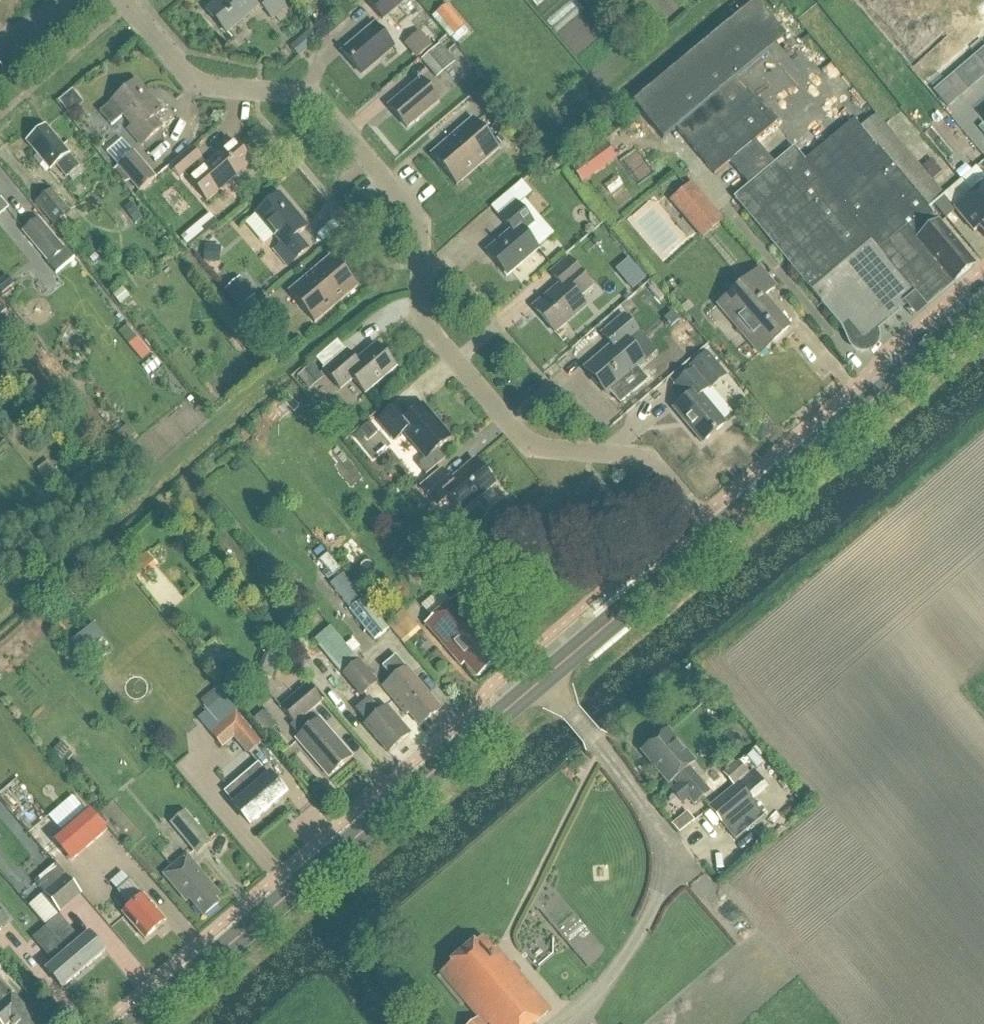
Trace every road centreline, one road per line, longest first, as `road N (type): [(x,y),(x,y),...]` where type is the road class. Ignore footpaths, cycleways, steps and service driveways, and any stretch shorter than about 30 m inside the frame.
road 1 (residential): [(714,536),(645,459),(547,451),(520,436),(424,324),(414,218),(310,93),(216,88),(171,64),(124,0)]
road 2 (tertiary): [(141,1023),(714,536)]
road 3 (tertiary): [(714,536),(983,307)]

